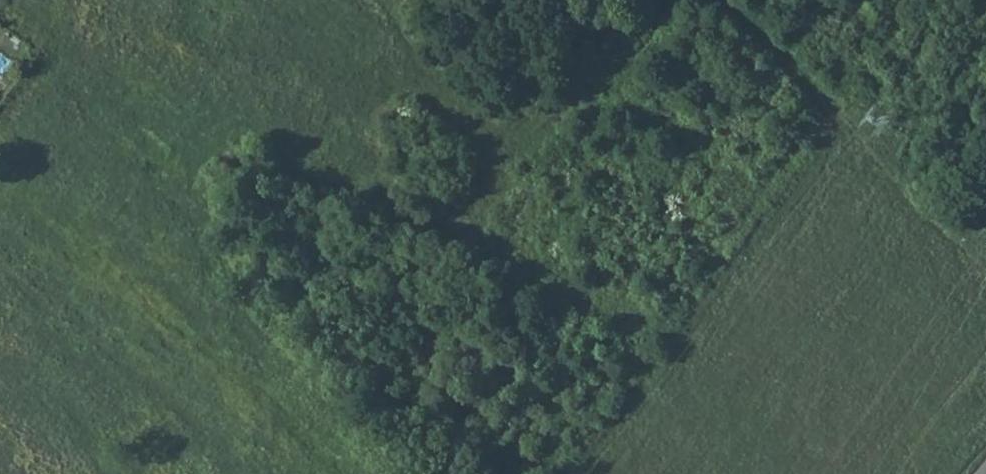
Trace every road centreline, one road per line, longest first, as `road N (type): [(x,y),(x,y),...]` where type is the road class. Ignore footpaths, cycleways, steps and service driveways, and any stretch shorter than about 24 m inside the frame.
road 1 (track): [(750,0),(985,253)]

